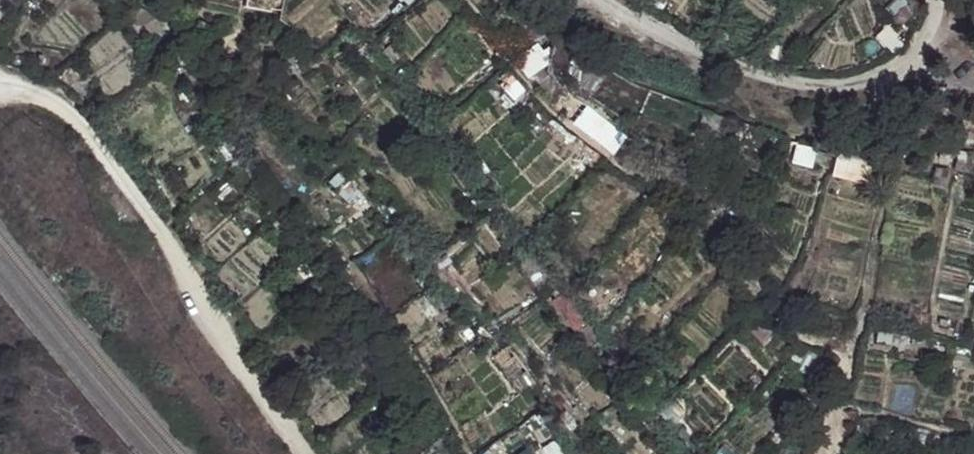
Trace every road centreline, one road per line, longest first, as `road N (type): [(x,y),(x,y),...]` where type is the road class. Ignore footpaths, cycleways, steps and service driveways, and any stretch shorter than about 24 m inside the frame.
road 1 (track): [(301,453),(87,134),(0,85)]

